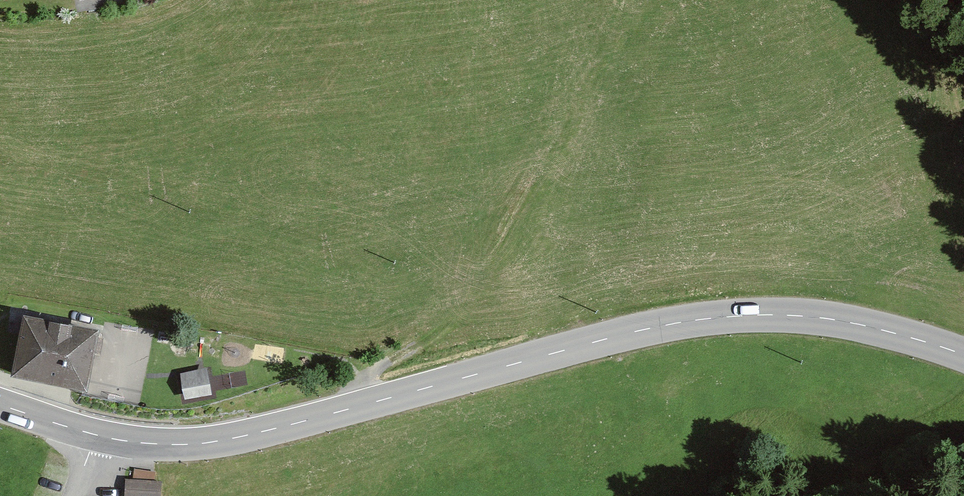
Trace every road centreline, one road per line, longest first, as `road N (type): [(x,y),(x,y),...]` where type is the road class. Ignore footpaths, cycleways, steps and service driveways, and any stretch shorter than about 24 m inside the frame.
road 1 (tertiary): [(96,435),(174,445),(244,437),(715,317),(853,324),(963,354)]
road 2 (track): [(354,408),(366,382),(436,335),(480,291),(563,125)]

